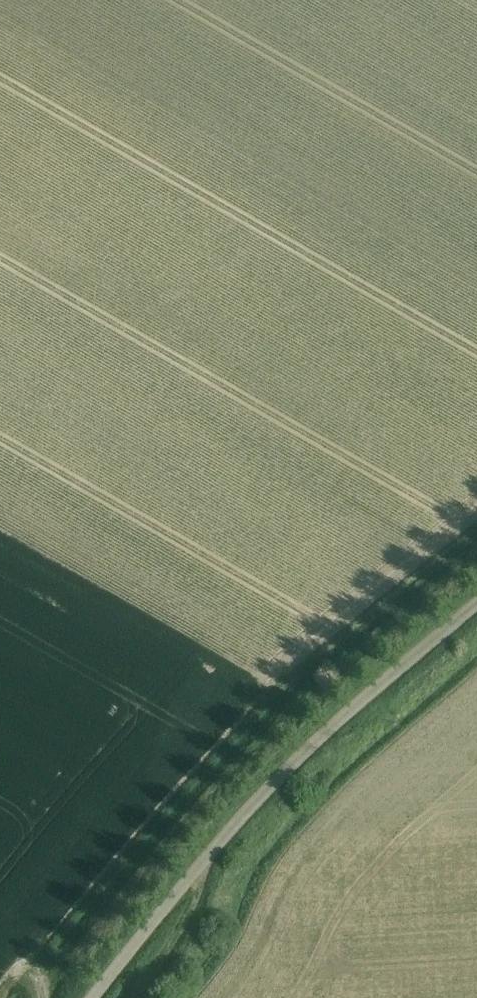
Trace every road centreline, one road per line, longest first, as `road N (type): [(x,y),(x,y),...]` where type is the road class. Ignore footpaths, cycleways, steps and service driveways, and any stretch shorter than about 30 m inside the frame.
road 1 (unclassified): [(89,997),(228,830),(476,613)]

